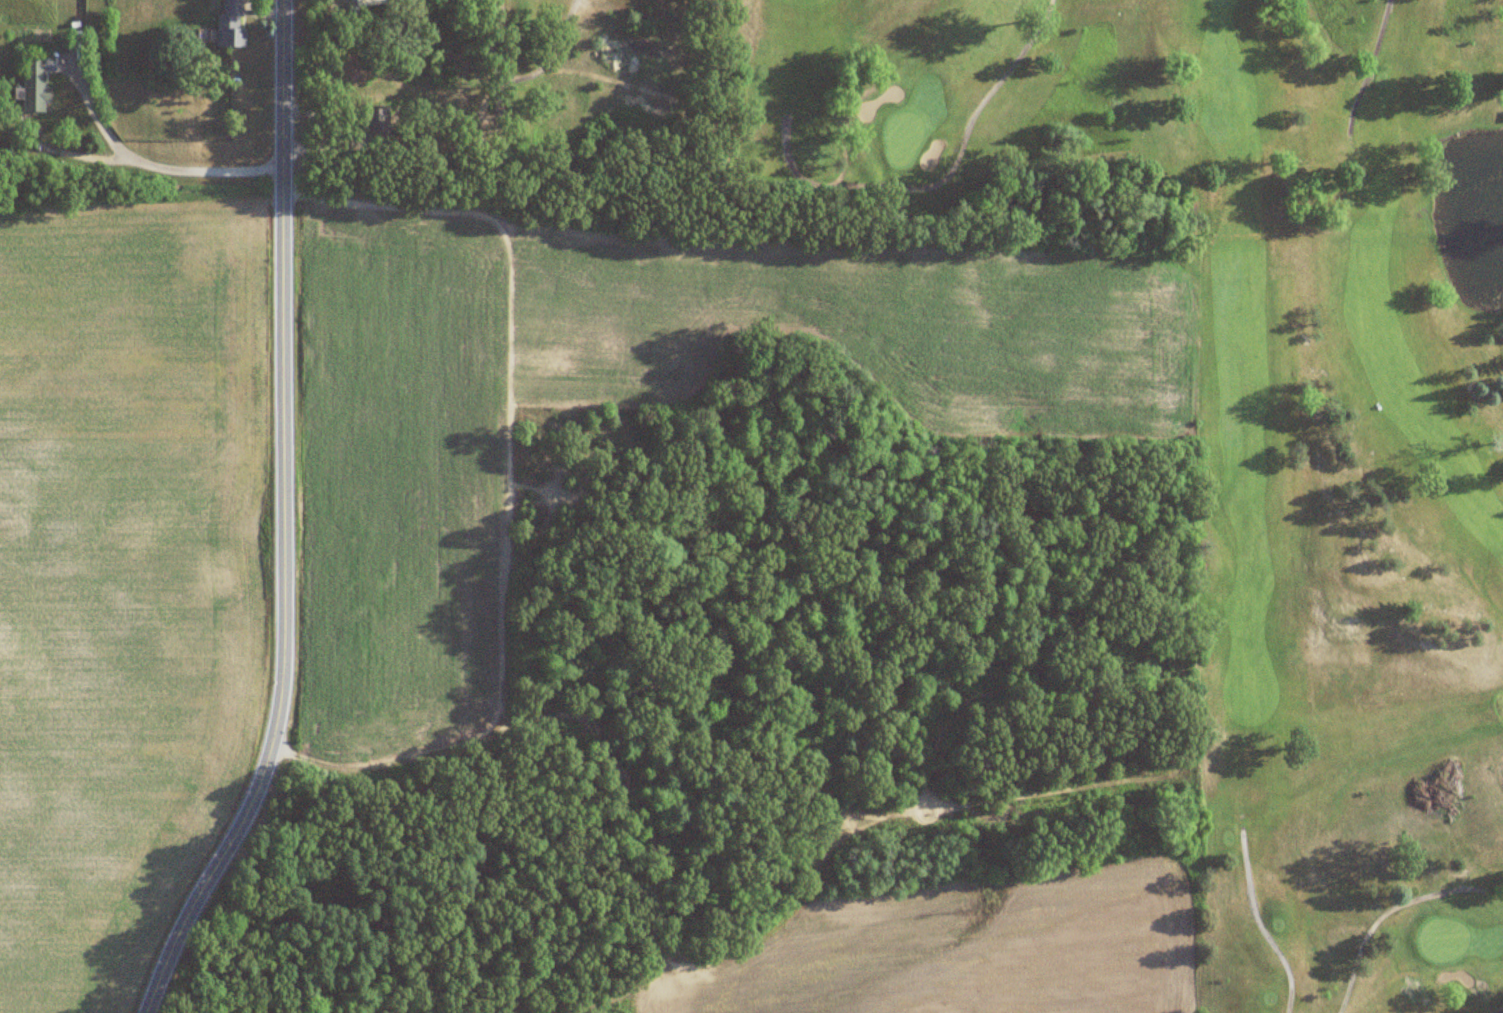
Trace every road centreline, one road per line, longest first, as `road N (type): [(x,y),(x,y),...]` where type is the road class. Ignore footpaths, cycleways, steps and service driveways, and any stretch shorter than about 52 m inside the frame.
road 1 (residential): [(147,1012),(165,961),(253,804),(291,694),(289,0)]

